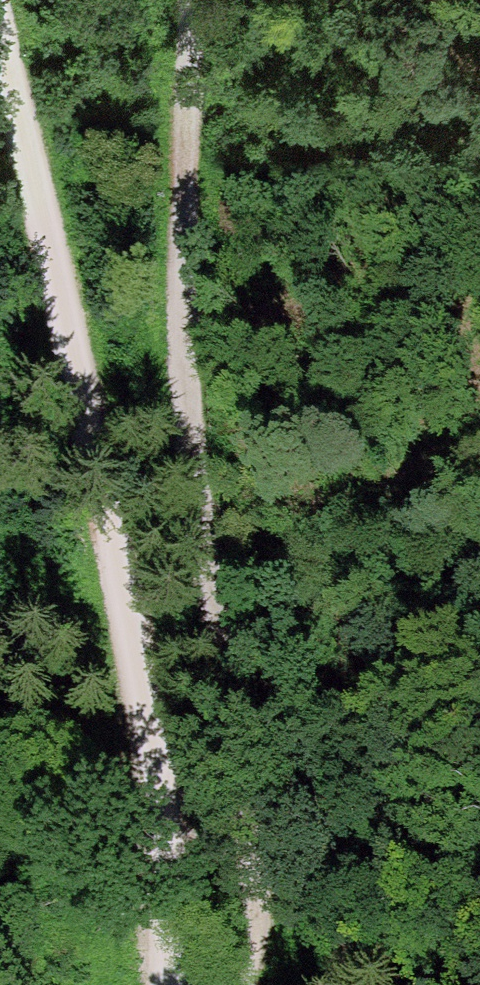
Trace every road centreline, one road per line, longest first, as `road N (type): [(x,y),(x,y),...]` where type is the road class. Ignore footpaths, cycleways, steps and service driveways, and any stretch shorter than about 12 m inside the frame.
road 1 (track): [(12,0),(154,735),(167,984)]
road 2 (track): [(188,0),(187,484),(259,859),(257,984)]

